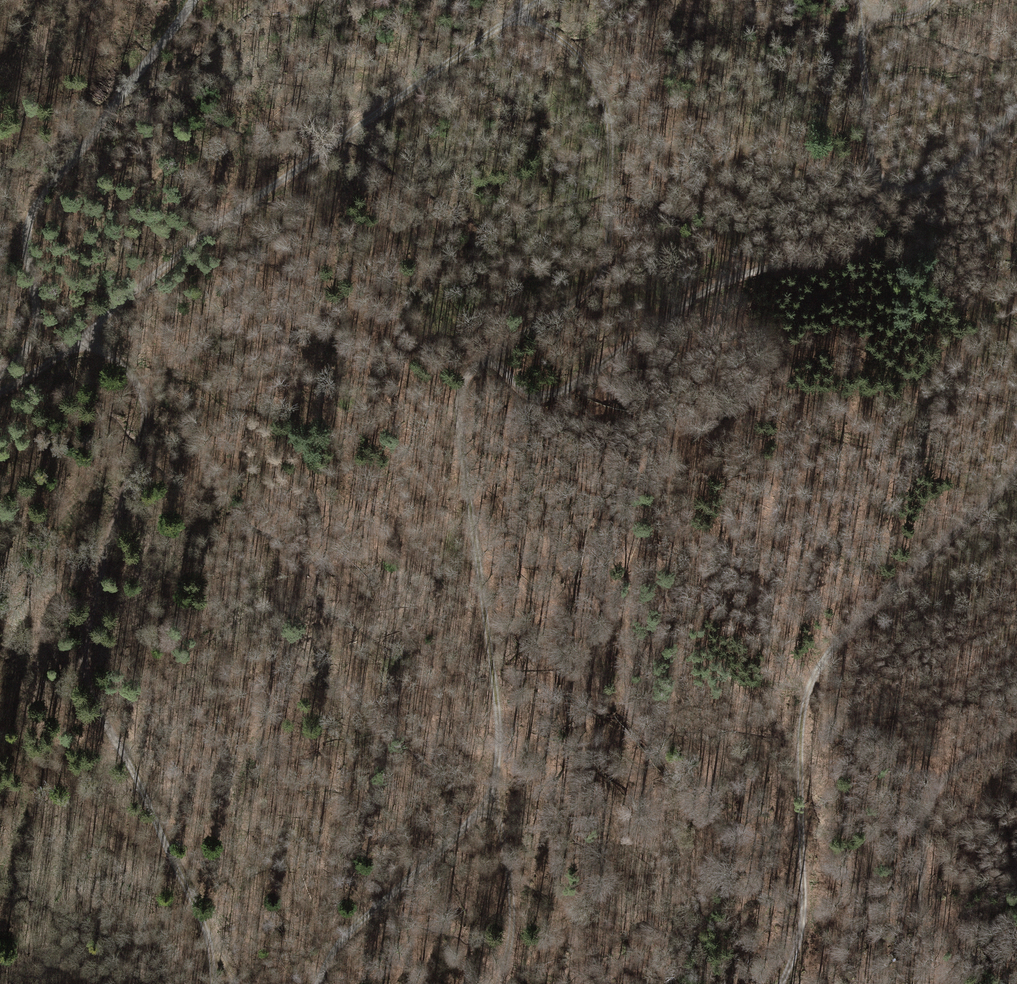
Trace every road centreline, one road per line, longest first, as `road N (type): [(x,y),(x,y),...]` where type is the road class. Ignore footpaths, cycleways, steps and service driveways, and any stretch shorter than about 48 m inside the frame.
road 1 (track): [(318,983),(355,926),(493,800),(498,717),(459,390),(472,369),(595,284),(606,258),(606,103),(559,38),(516,15)]
road 2 (track): [(234,983),(85,669),(142,401),(133,374),(64,325),(34,278)]
road 3 (track): [(537,0),(213,223),(67,353),(0,389)]
road 4 (track): [(1016,474),(829,652),(804,693),(803,909),(784,983)]
road 5 (track): [(876,201),(862,242),(730,279),(558,393),(529,395),(510,380),(499,349)]
road 6 (track): [(0,372),(23,349),(35,316),(27,239),(35,207),(193,0)]
road 7 (track): [(927,983),(928,812),(945,781),(1016,726)]
road 8 (track): [(498,983),(513,908),(493,800)]
road 9 (track): [(876,201),(879,189),(940,182),(1016,105)]
road 10 (track): [(859,19),(879,189)]

